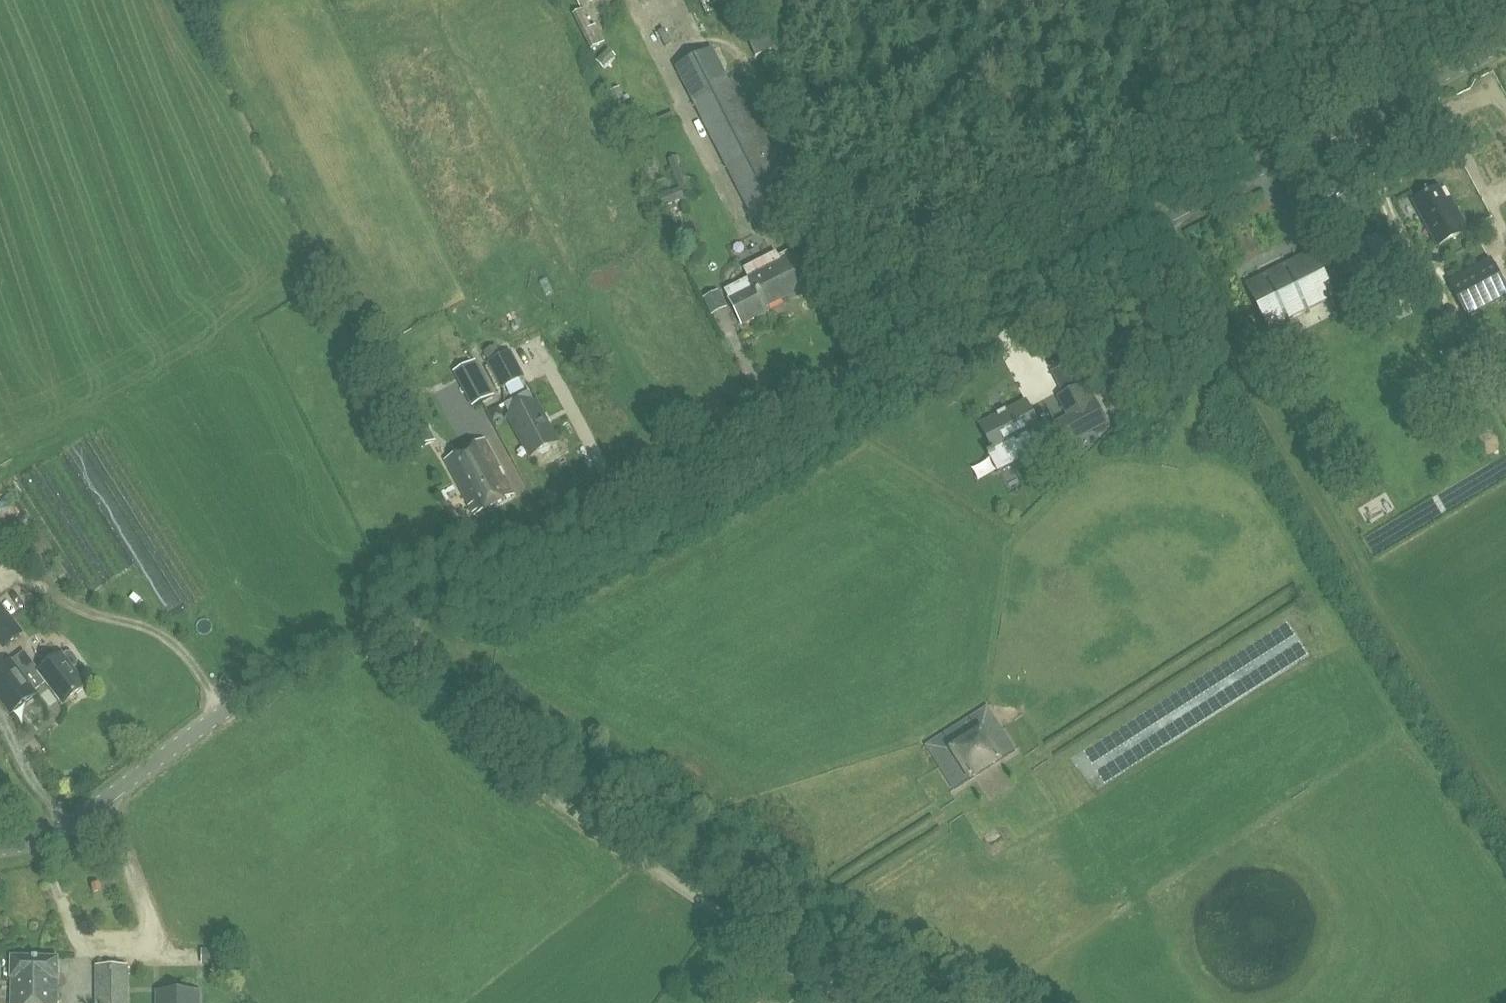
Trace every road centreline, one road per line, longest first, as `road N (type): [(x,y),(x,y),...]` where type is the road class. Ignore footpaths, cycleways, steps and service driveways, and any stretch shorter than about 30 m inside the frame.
road 1 (tertiary): [(395,617),(1505,43)]
road 2 (residential): [(752,935),(471,738),(395,617)]
road 3 (tertiary): [(0,850),(67,823),(280,676),(395,617)]
road 4 (residential): [(859,1002),(752,935)]

